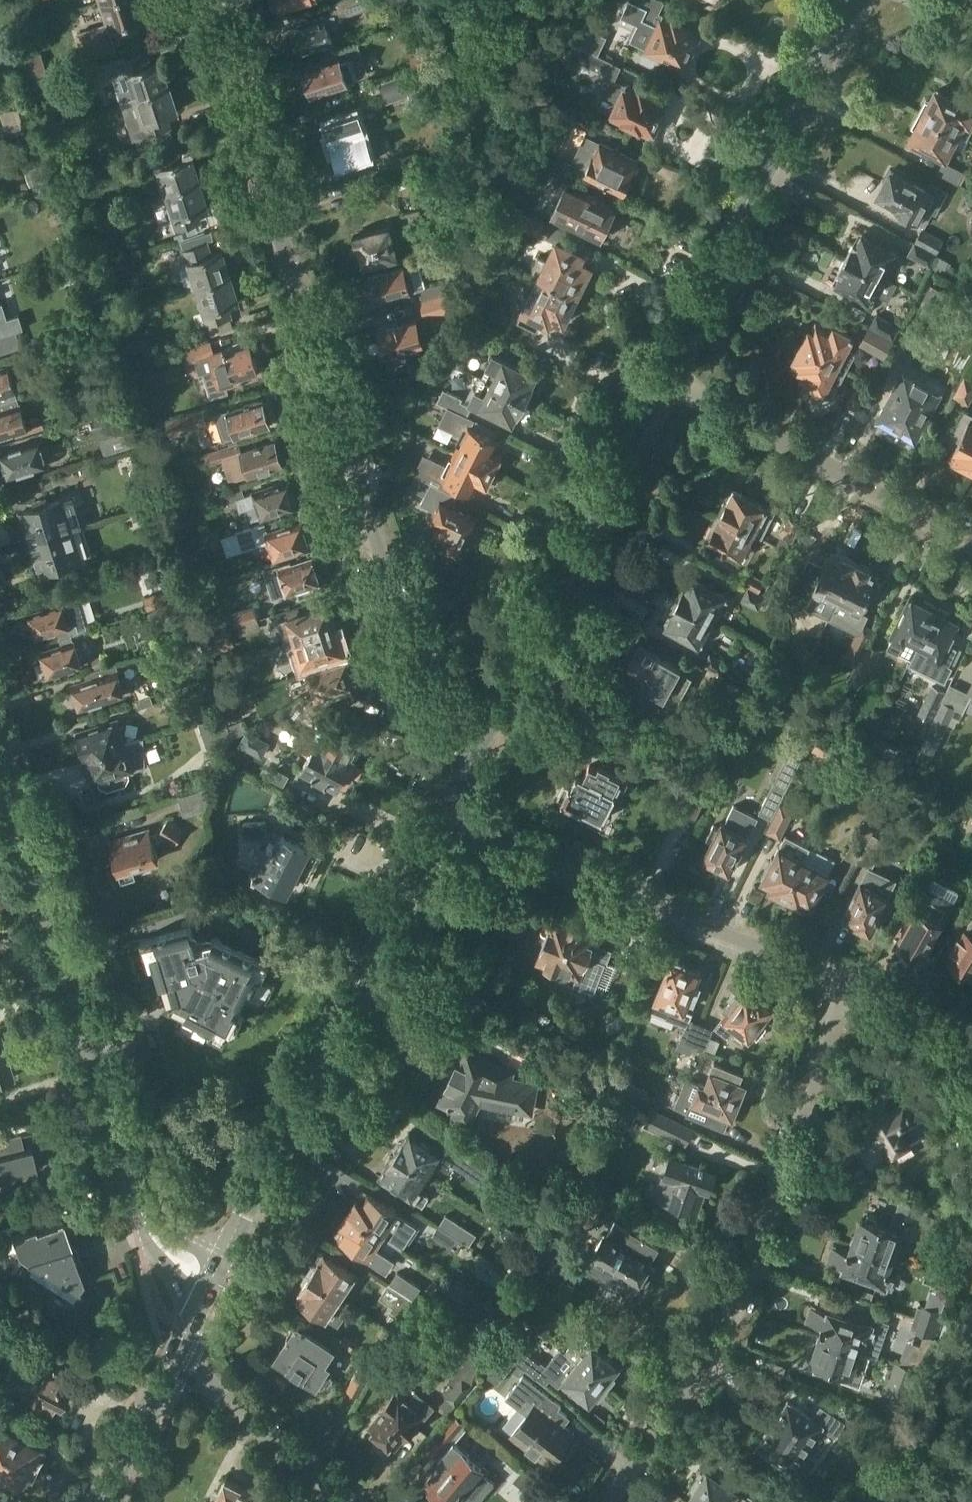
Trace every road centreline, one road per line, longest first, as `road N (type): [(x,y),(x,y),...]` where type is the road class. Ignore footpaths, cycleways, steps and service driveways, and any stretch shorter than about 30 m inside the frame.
road 1 (residential): [(478,743),(429,707),(206,0)]
road 2 (residential): [(608,1501),(739,1306),(847,982)]
road 3 (tertiary): [(213,1281),(163,1245),(129,1197),(0,782)]
road 4 (secondary): [(438,820),(213,1281)]
road 5 (secondary): [(846,0),(659,373)]
road 6 (residential): [(847,982),(459,833)]
road 7 (secondary): [(659,373),(478,743)]
road 8 (residential): [(971,545),(682,388)]
road 9 (residential): [(349,1501),(175,1358)]
road 10 (secondary): [(103,1501),(175,1358)]
road 11 (residential): [(971,1052),(847,982)]

